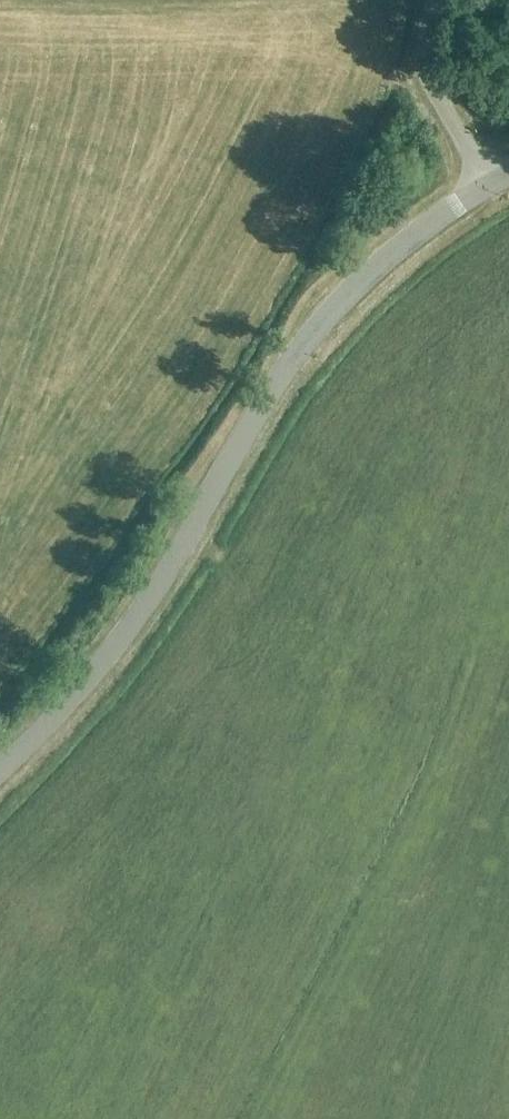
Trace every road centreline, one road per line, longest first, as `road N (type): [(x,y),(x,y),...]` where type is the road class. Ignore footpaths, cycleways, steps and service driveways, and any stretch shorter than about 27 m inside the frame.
road 1 (tertiary): [(0,768),(123,635),(305,340),(399,245),(488,185)]
road 2 (unclassified): [(488,185),(426,70),(434,0)]

